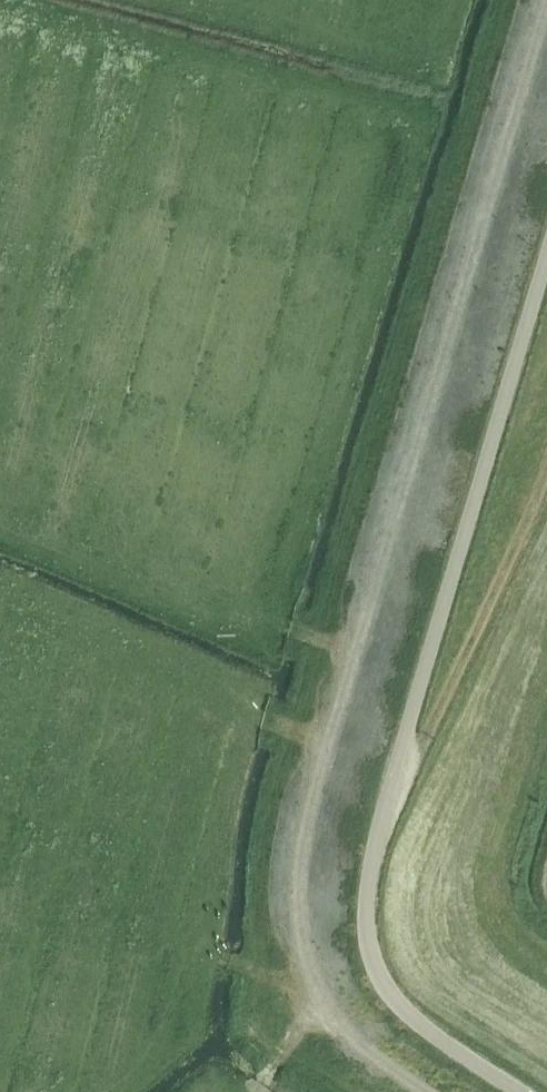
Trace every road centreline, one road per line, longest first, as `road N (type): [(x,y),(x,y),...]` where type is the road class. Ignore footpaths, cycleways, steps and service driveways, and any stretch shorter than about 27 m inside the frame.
road 1 (tertiary): [(522,1091),(427,1031),(388,993),(373,967),(365,911),(405,732),(546,257)]
road 2 (track): [(546,0),(313,774)]

